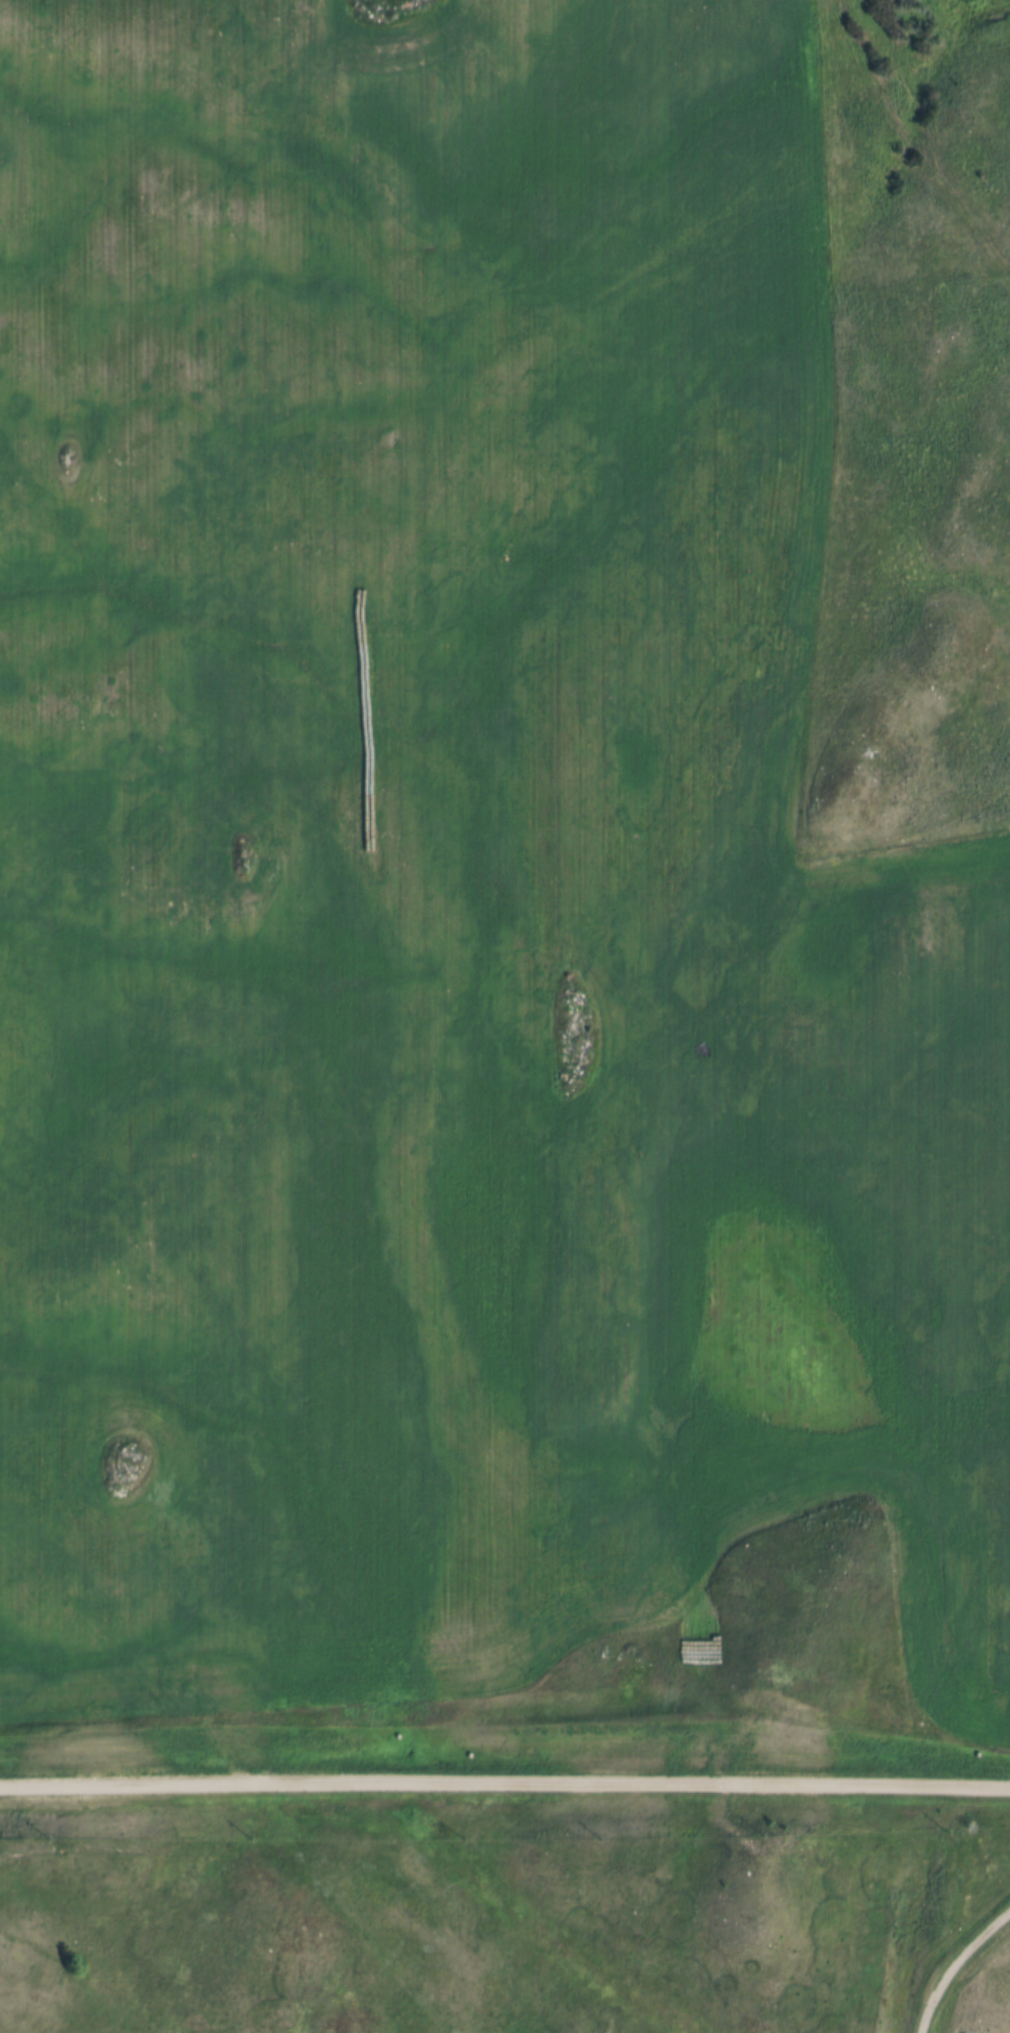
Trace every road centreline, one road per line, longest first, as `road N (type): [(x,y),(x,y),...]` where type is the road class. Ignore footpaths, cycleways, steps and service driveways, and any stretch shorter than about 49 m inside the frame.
road 1 (residential): [(1009,1783),(0,1782)]

